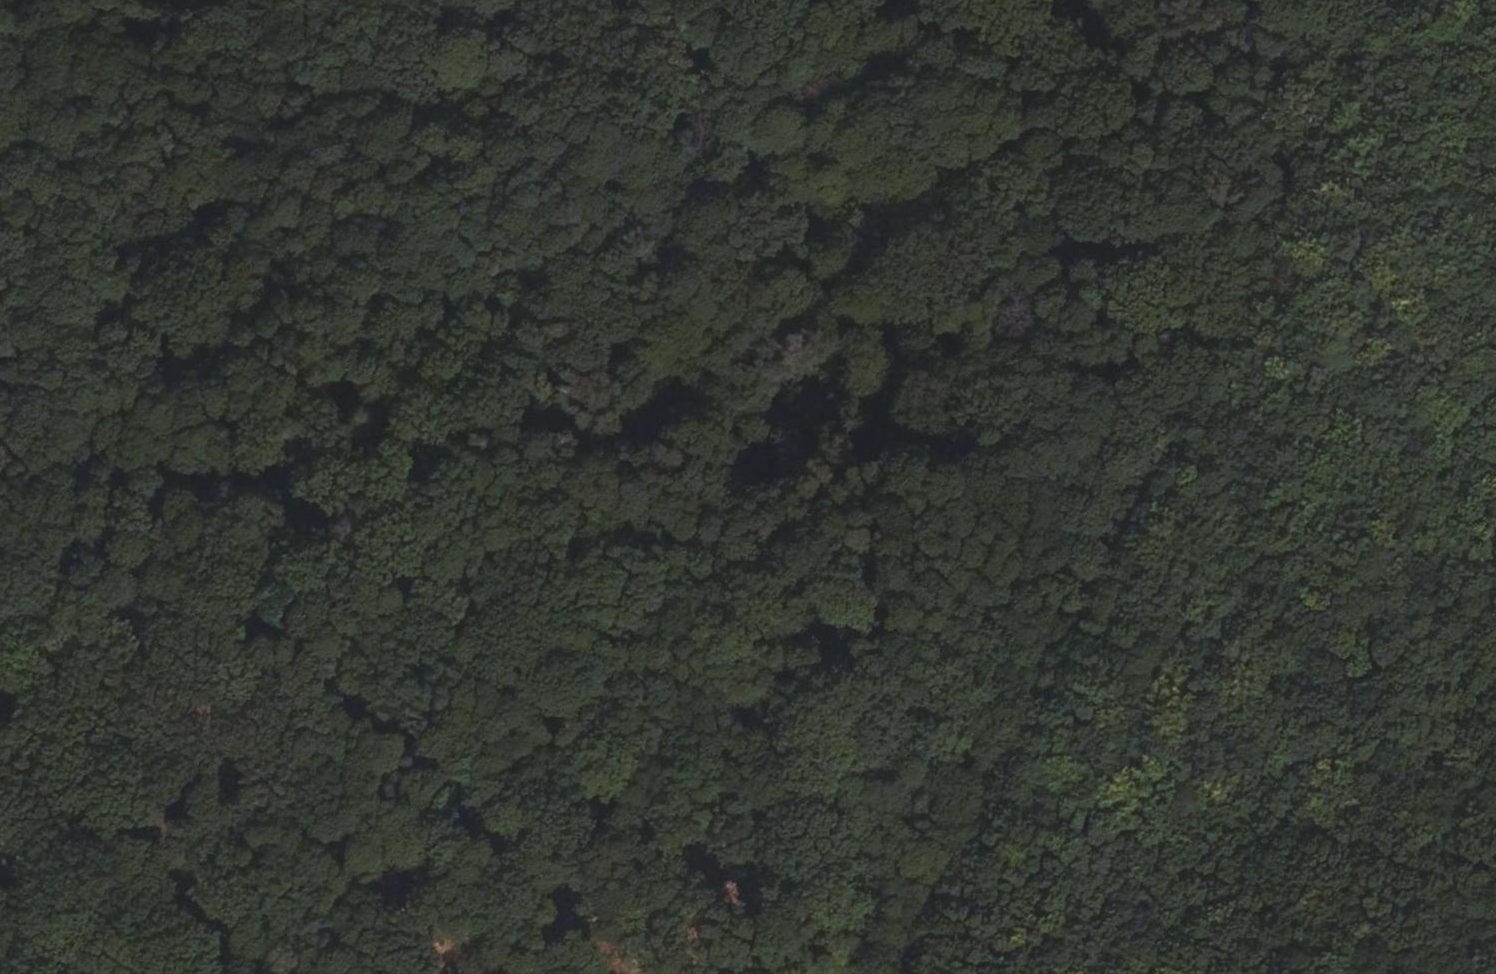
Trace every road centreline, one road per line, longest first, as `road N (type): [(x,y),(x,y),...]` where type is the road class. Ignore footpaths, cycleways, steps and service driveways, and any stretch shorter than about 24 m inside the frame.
road 1 (track): [(0,626),(60,651),(90,649),(416,503),(488,502),(659,551),(725,607),(840,973)]
road 2 (track): [(906,973),(1387,0)]

